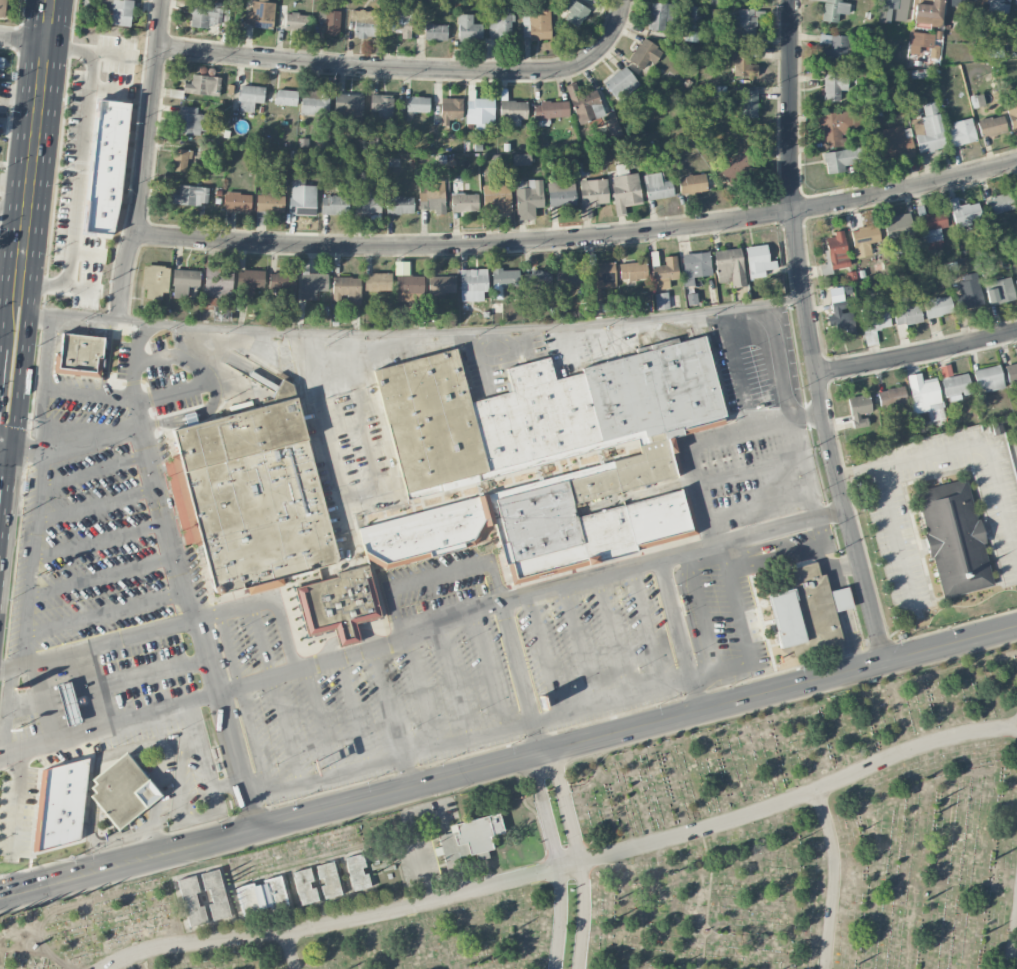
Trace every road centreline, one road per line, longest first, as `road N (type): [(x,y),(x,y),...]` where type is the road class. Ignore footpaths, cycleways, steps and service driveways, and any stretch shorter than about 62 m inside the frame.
road 1 (residential): [(1016,162),(793,212),(622,235),(408,247),(135,236)]
road 2 (secondary): [(886,661),(253,827)]
road 3 (residential): [(790,0),(793,218),(845,508)]
road 4 (residential): [(624,0),(604,47),(562,71),(411,70),(156,47)]
road 5 (residential): [(119,319),(162,0)]
road 6 (primary): [(51,0),(17,310)]
road 7 (residential): [(1016,332),(817,373)]
road 8 (primary): [(17,310),(0,471)]
road 9 (residential): [(845,508),(886,661)]
road 10 (secondary): [(150,856),(0,895)]
road 11 (secondary): [(1016,626),(886,661)]

